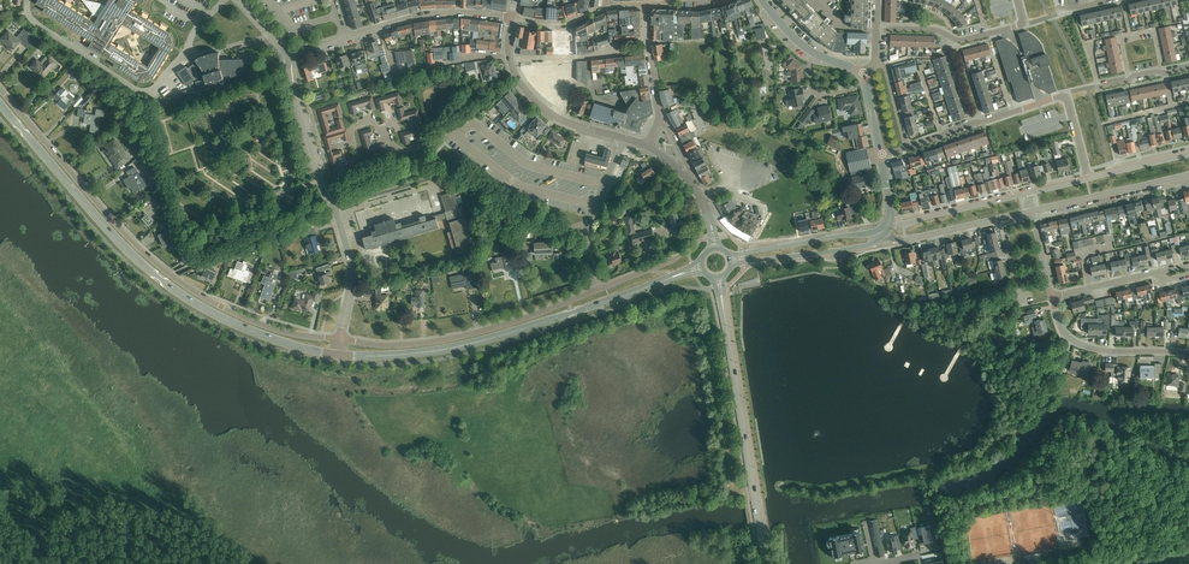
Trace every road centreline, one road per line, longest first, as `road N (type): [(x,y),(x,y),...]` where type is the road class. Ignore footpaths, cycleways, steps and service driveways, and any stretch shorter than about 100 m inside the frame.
road 1 (residential): [(340,339),(273,329),(172,276),(105,213),(0,88)]
road 2 (secondary): [(336,355),(232,323),(159,278),(0,104)]
road 3 (secondary): [(336,355),(478,342),(702,267)]
road 4 (residential): [(340,339),(349,257),(290,54)]
road 5 (secondary): [(766,563),(718,278)]
road 6 (residential): [(597,290),(438,341),(340,339)]
road 7 (residential): [(1053,296),(1063,332),(1082,345),(1188,352)]
road 8 (tertiary): [(889,226),(730,256)]
road 9 (unclassified): [(597,290),(586,230),(627,138)]
road 10 (tertiary): [(731,264),(861,248),(889,237)]
road 11 (tertiary): [(1032,211),(1188,175)]
road 12 (secondary): [(627,138),(555,116),(527,92),(510,58)]
road 13 (tertiary): [(1027,192),(889,226)]
road 14 (residential): [(510,58),(589,58),(647,40)]
road 15 (residential): [(1188,267),(1053,296)]

